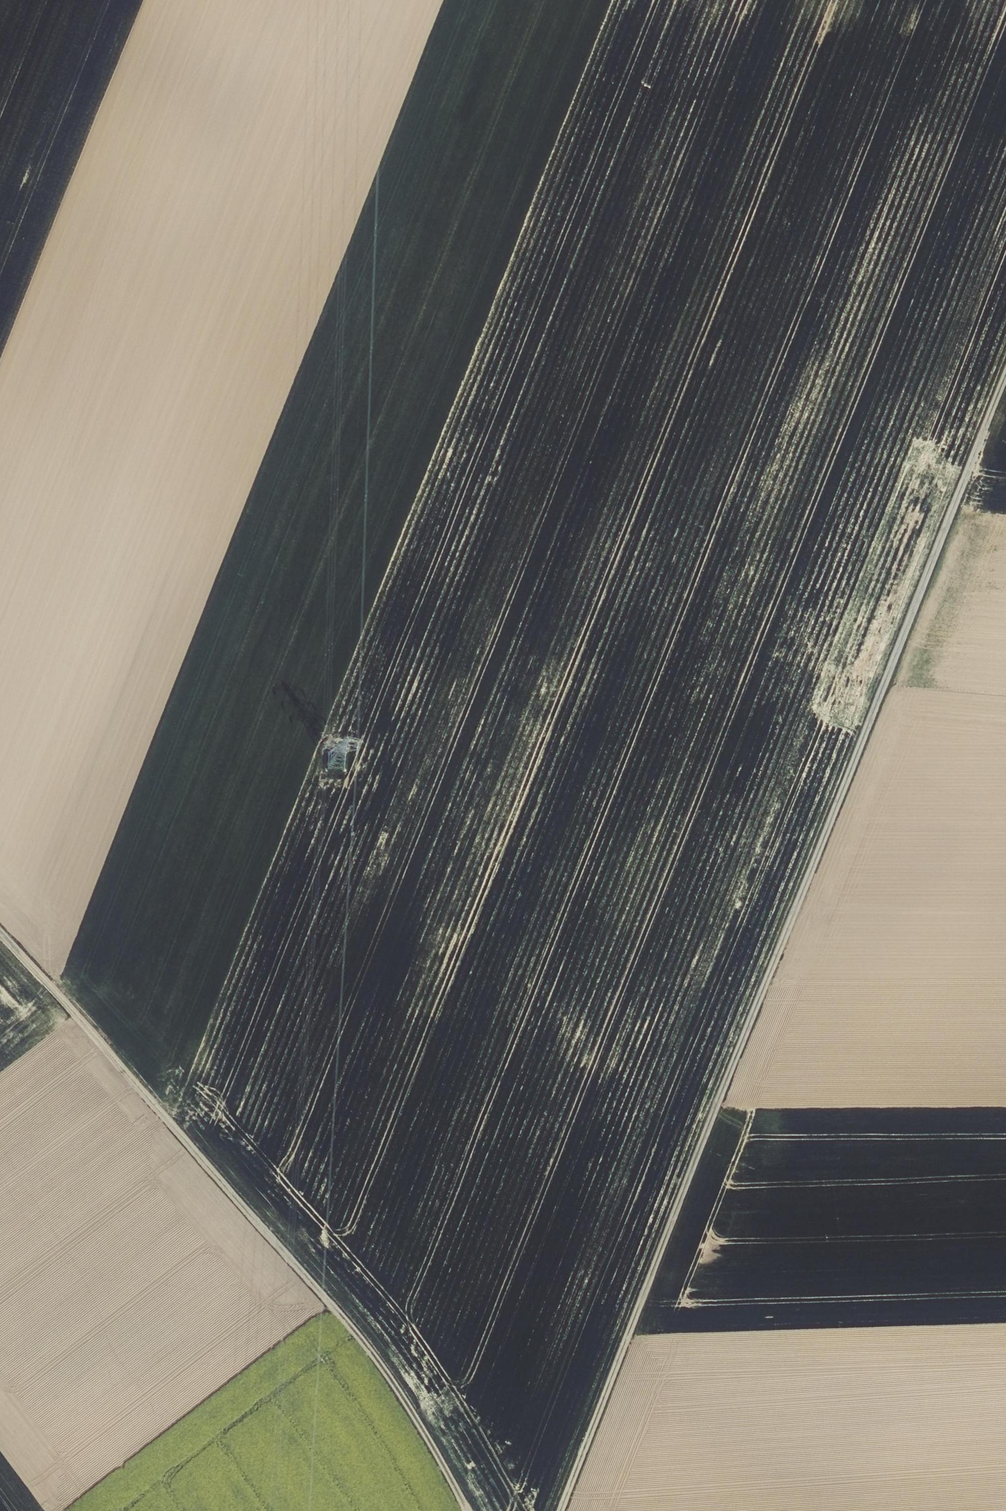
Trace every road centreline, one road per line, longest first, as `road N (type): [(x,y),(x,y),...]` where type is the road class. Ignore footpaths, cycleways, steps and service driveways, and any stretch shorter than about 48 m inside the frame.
road 1 (track): [(557,1510),(1005,361)]
road 2 (track): [(0,930),(340,1319)]
road 3 (track): [(466,1510),(408,1407),(340,1319)]

